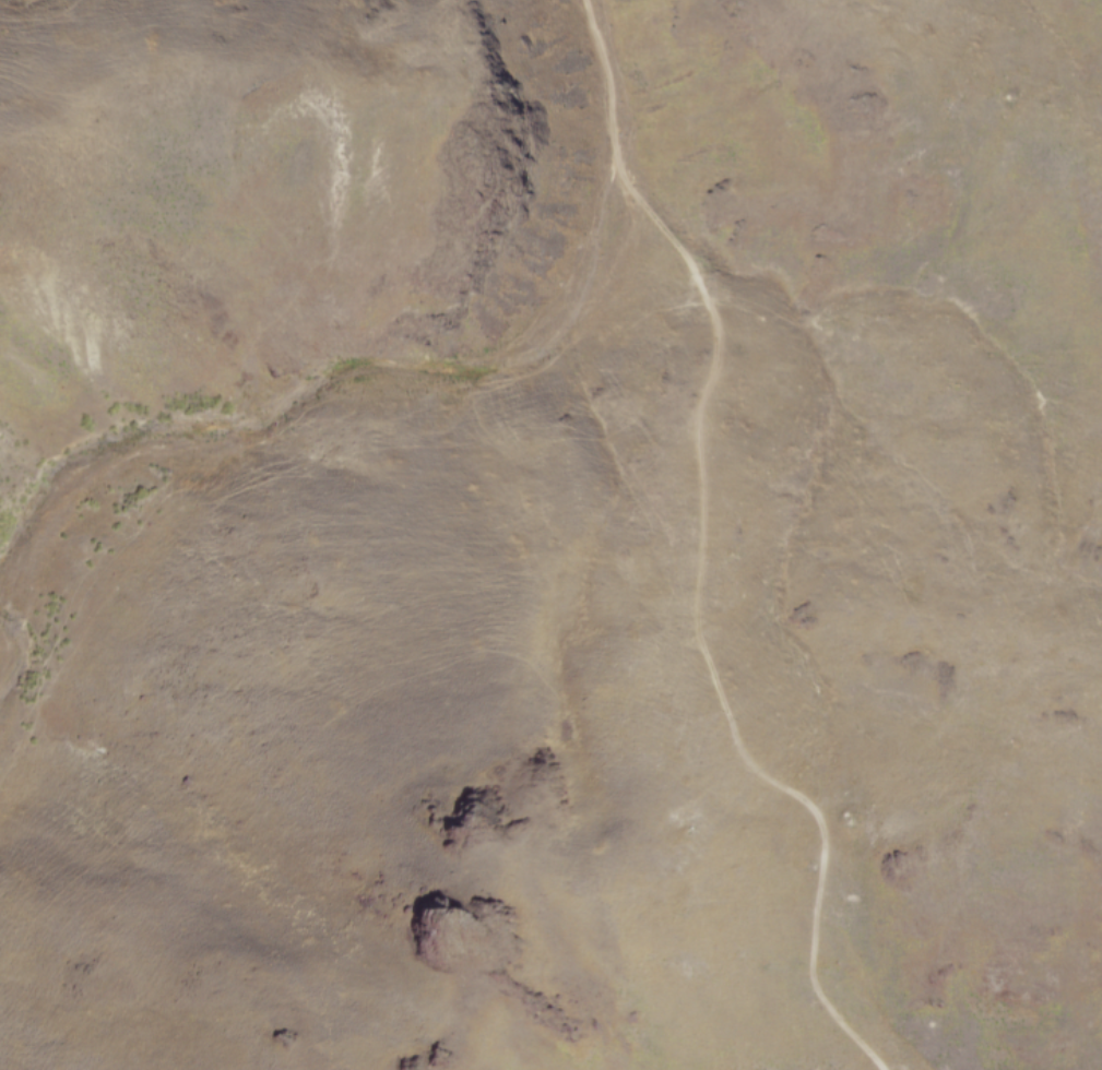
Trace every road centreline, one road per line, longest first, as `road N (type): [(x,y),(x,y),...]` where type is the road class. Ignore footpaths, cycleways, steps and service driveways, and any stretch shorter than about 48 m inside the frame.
road 1 (track): [(590,0),(620,178),(712,307),(713,360),(697,426),(697,632),(737,748),(816,813),(823,860),(813,976),(884,1069)]

